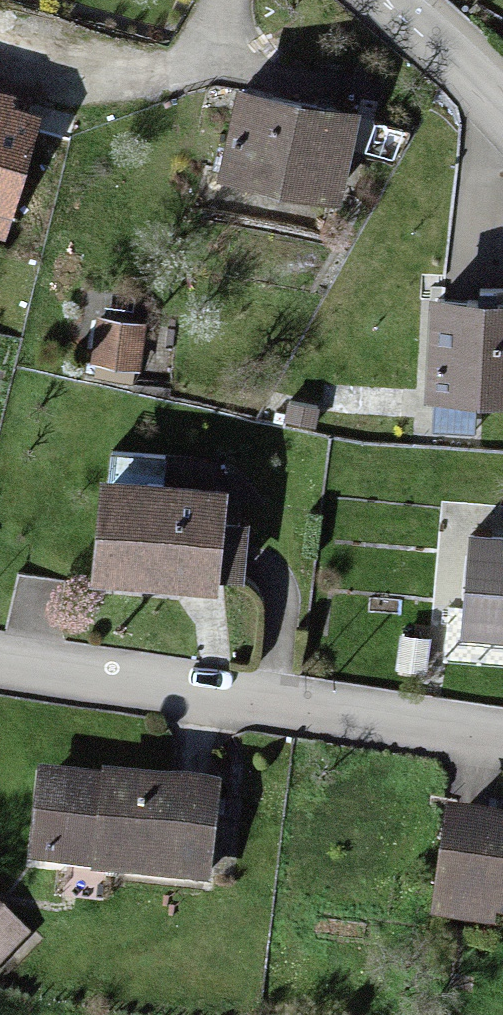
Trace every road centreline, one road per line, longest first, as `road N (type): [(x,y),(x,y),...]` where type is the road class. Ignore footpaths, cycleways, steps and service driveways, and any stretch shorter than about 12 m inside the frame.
road 1 (residential): [(502,714),(0,656)]
road 2 (unclassified): [(389,0),(502,106)]

